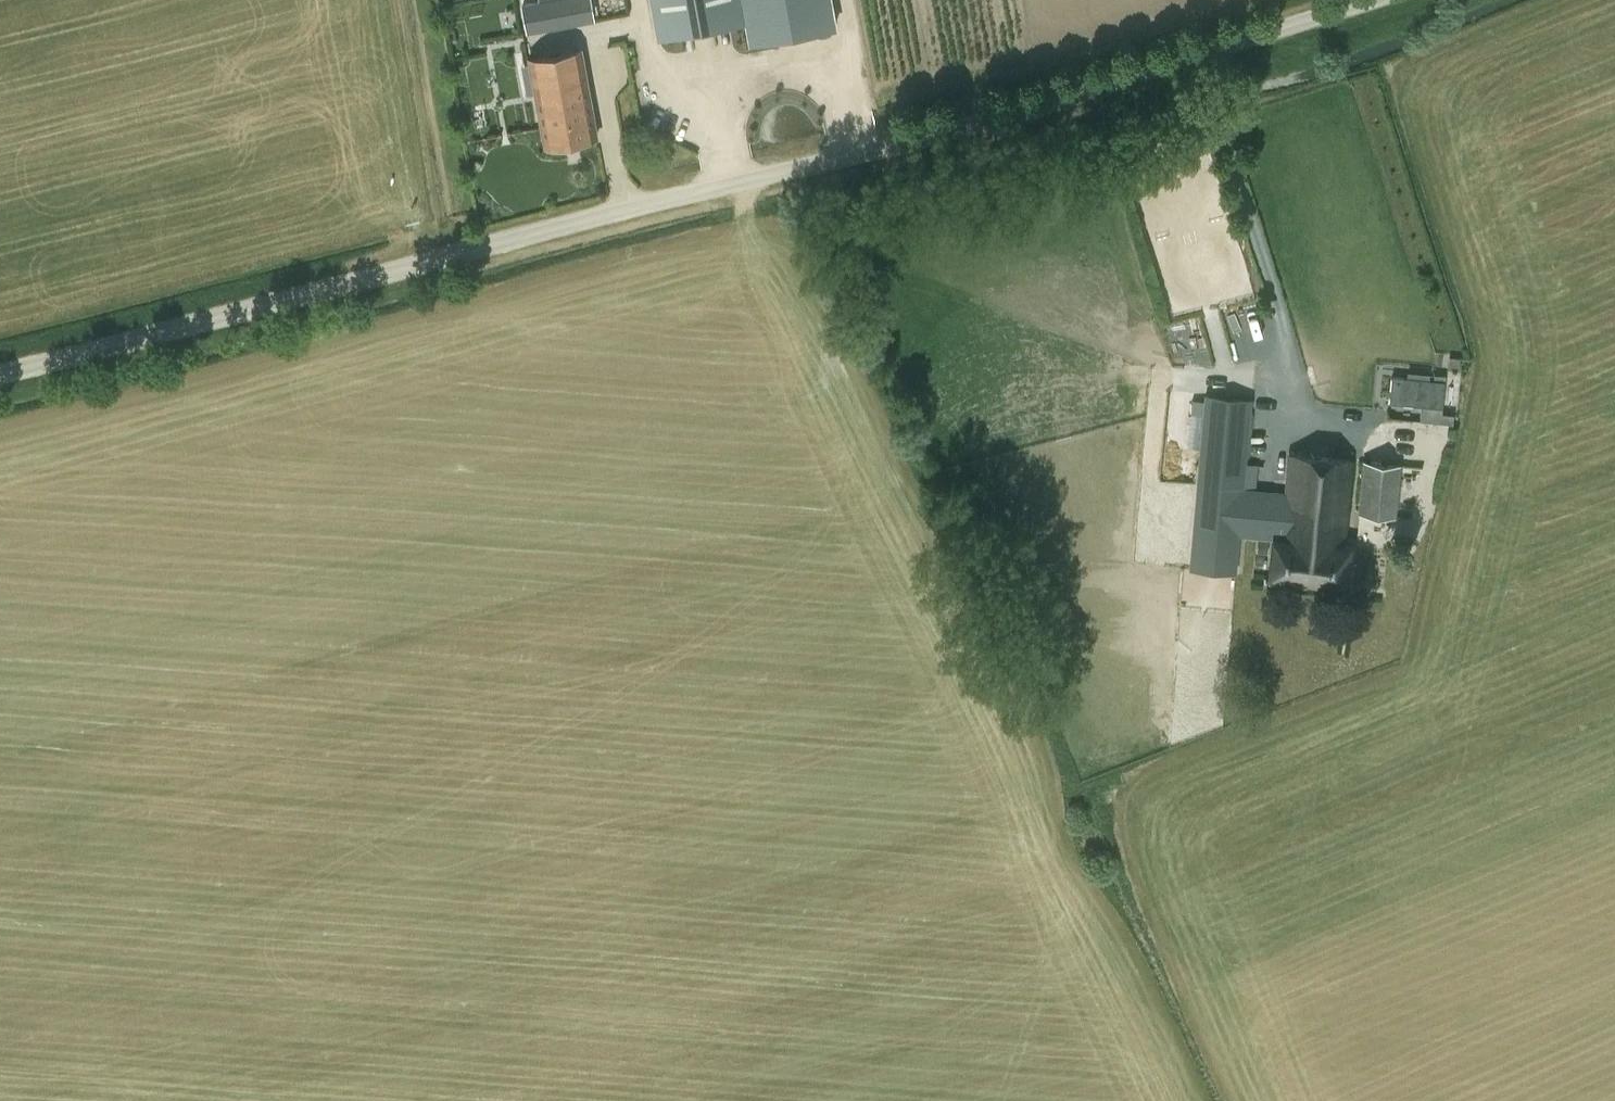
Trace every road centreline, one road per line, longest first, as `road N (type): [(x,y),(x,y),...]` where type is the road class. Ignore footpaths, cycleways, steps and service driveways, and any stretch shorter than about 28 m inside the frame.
road 1 (unclassified): [(0,379),(763,197),(1365,0)]

